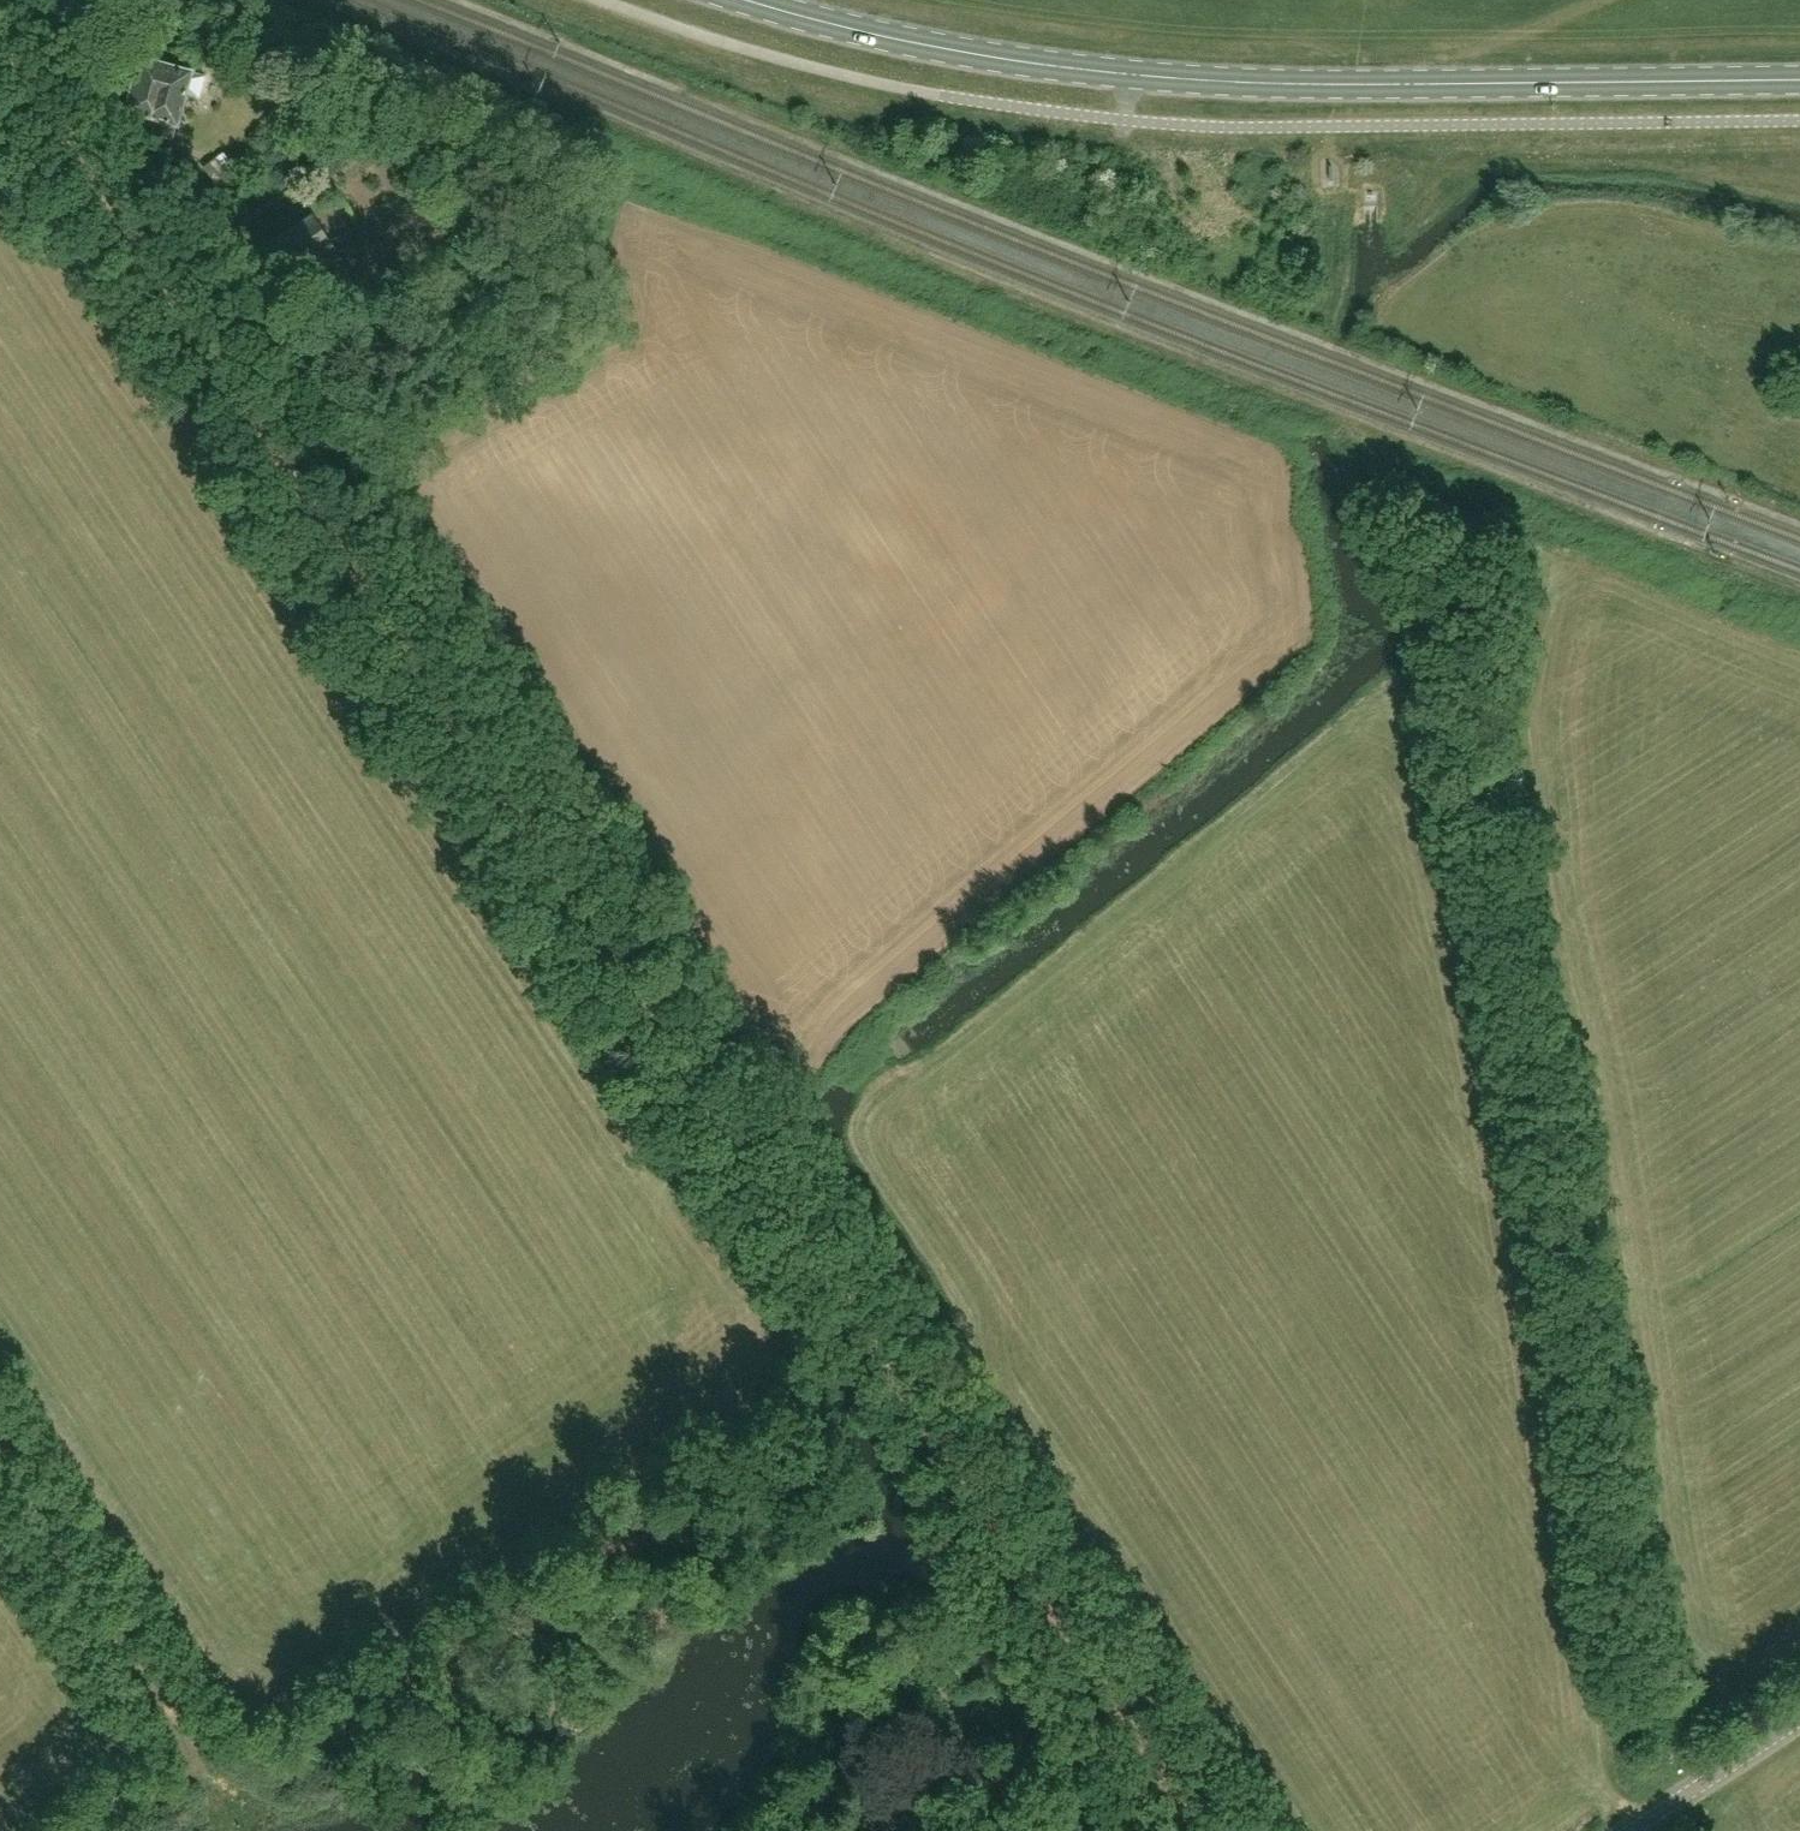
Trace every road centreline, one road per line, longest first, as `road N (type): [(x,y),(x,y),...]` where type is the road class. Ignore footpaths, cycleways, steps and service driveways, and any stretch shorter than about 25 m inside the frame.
road 1 (track): [(0,36),(913,1405)]
road 2 (secondary): [(748,0),(974,56),(1241,87),(1799,79)]
road 3 (track): [(913,1405),(1200,1830)]
road 4 (tertiary): [(1623,1830),(1799,1714)]

